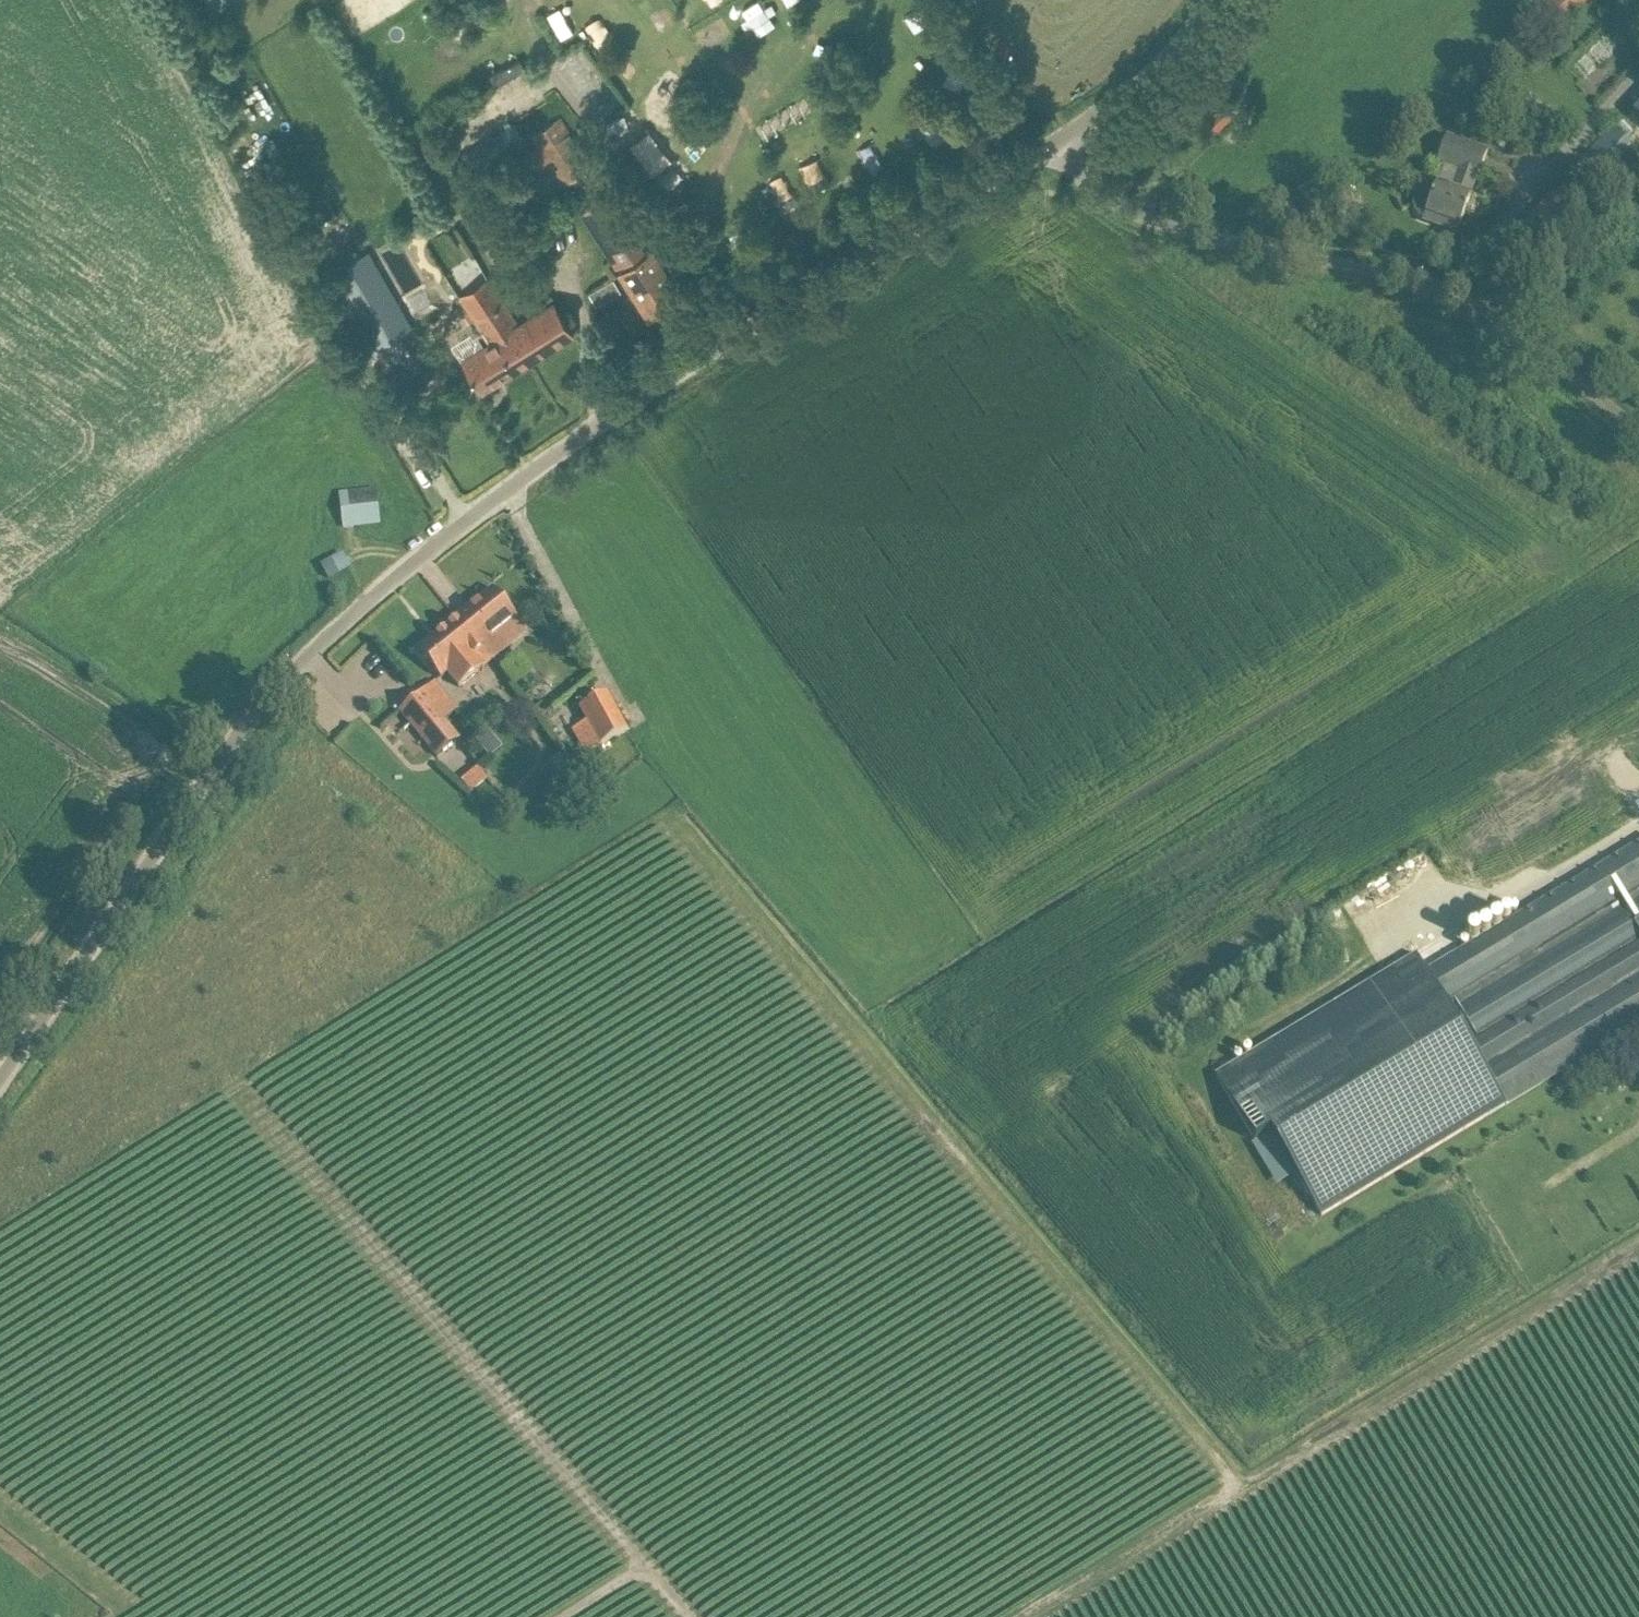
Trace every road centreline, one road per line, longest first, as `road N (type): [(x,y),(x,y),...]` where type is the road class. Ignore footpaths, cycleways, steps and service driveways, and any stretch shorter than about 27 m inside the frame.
road 1 (unclassified): [(0,1066),(287,677),(380,589),(480,509),(669,380),(1056,143)]
road 2 (unclassified): [(1638,429),(1452,293),(1145,217),(1087,183),(1056,143)]
road 3 (unclassified): [(1056,143),(1157,71),(1213,0)]

